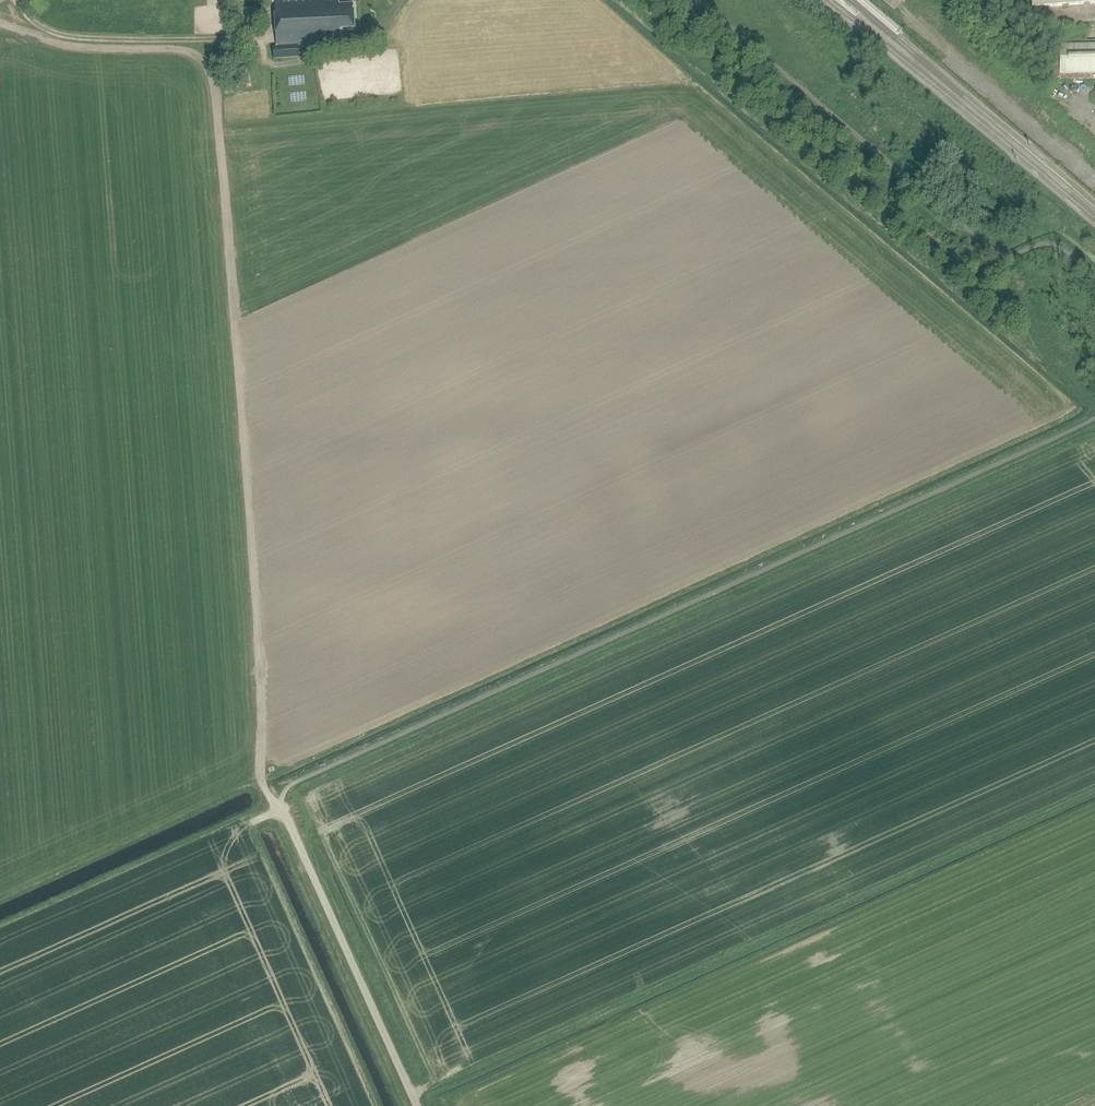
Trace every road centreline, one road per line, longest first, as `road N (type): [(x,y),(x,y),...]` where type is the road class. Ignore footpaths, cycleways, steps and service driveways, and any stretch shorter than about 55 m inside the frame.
road 1 (track): [(278,807),(260,777),(212,69),(175,50),(61,46),(0,19)]
road 2 (unclassified): [(416,1105),(278,807),(297,781)]

